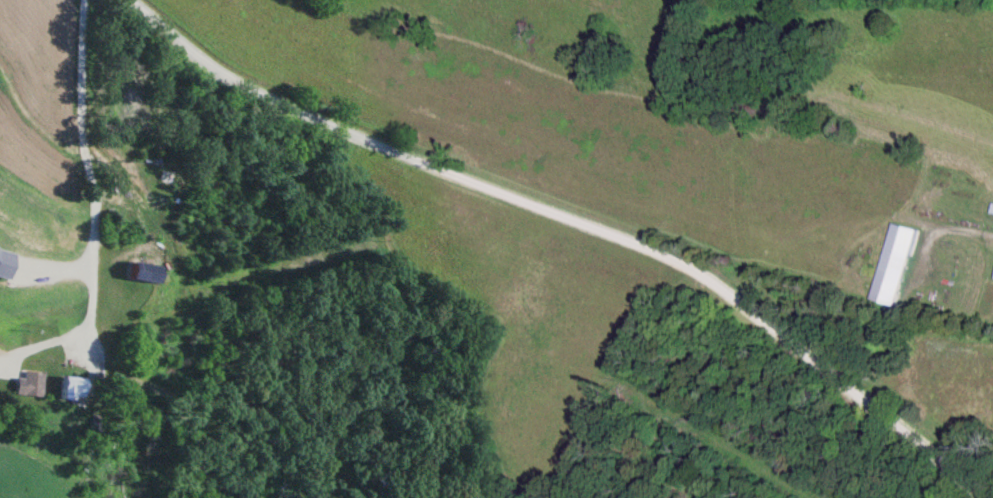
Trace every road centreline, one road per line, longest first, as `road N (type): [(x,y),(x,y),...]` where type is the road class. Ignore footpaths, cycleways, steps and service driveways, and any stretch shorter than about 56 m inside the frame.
road 1 (residential): [(957,497),(802,358),(660,276),(383,161),(165,41),(119,0)]

